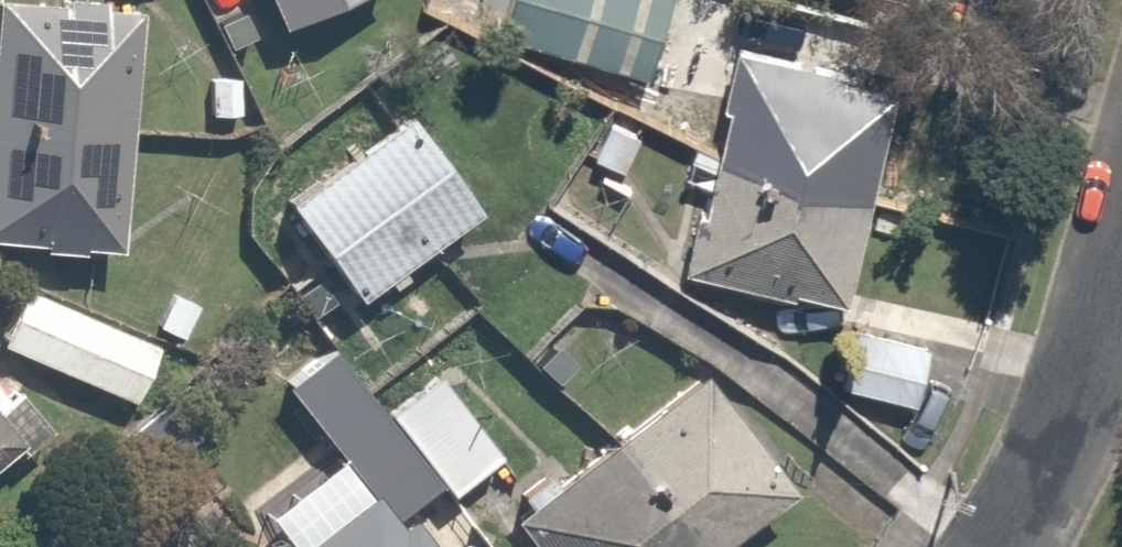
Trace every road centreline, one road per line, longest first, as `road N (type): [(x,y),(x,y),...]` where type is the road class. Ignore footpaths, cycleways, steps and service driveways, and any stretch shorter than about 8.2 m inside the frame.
road 1 (residential): [(1008,546),(1059,457),(1121,238)]

